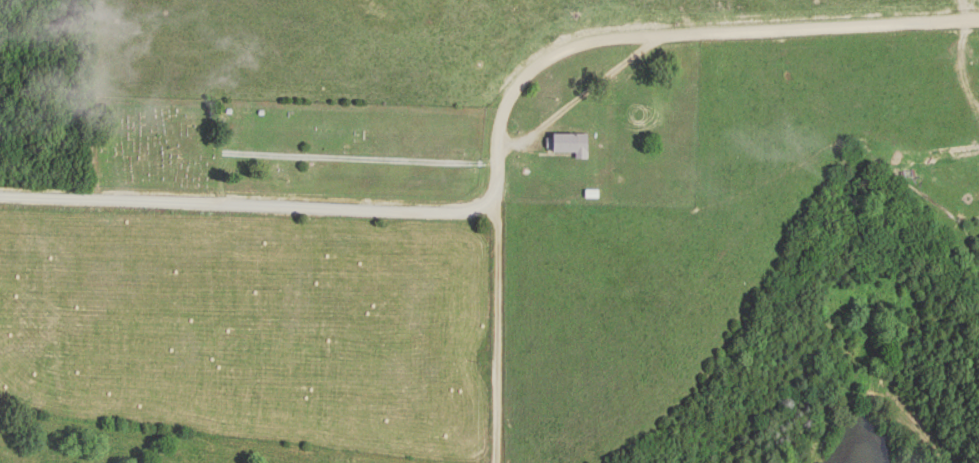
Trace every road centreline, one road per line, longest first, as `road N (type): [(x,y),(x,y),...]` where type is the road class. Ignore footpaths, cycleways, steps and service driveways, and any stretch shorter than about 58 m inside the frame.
road 1 (residential): [(491,194),(504,103),(529,70),(604,25),(978,15)]
road 2 (residential): [(491,194),(475,209),(449,212),(0,199)]
road 3 (residential): [(509,462),(499,222),(491,194)]

